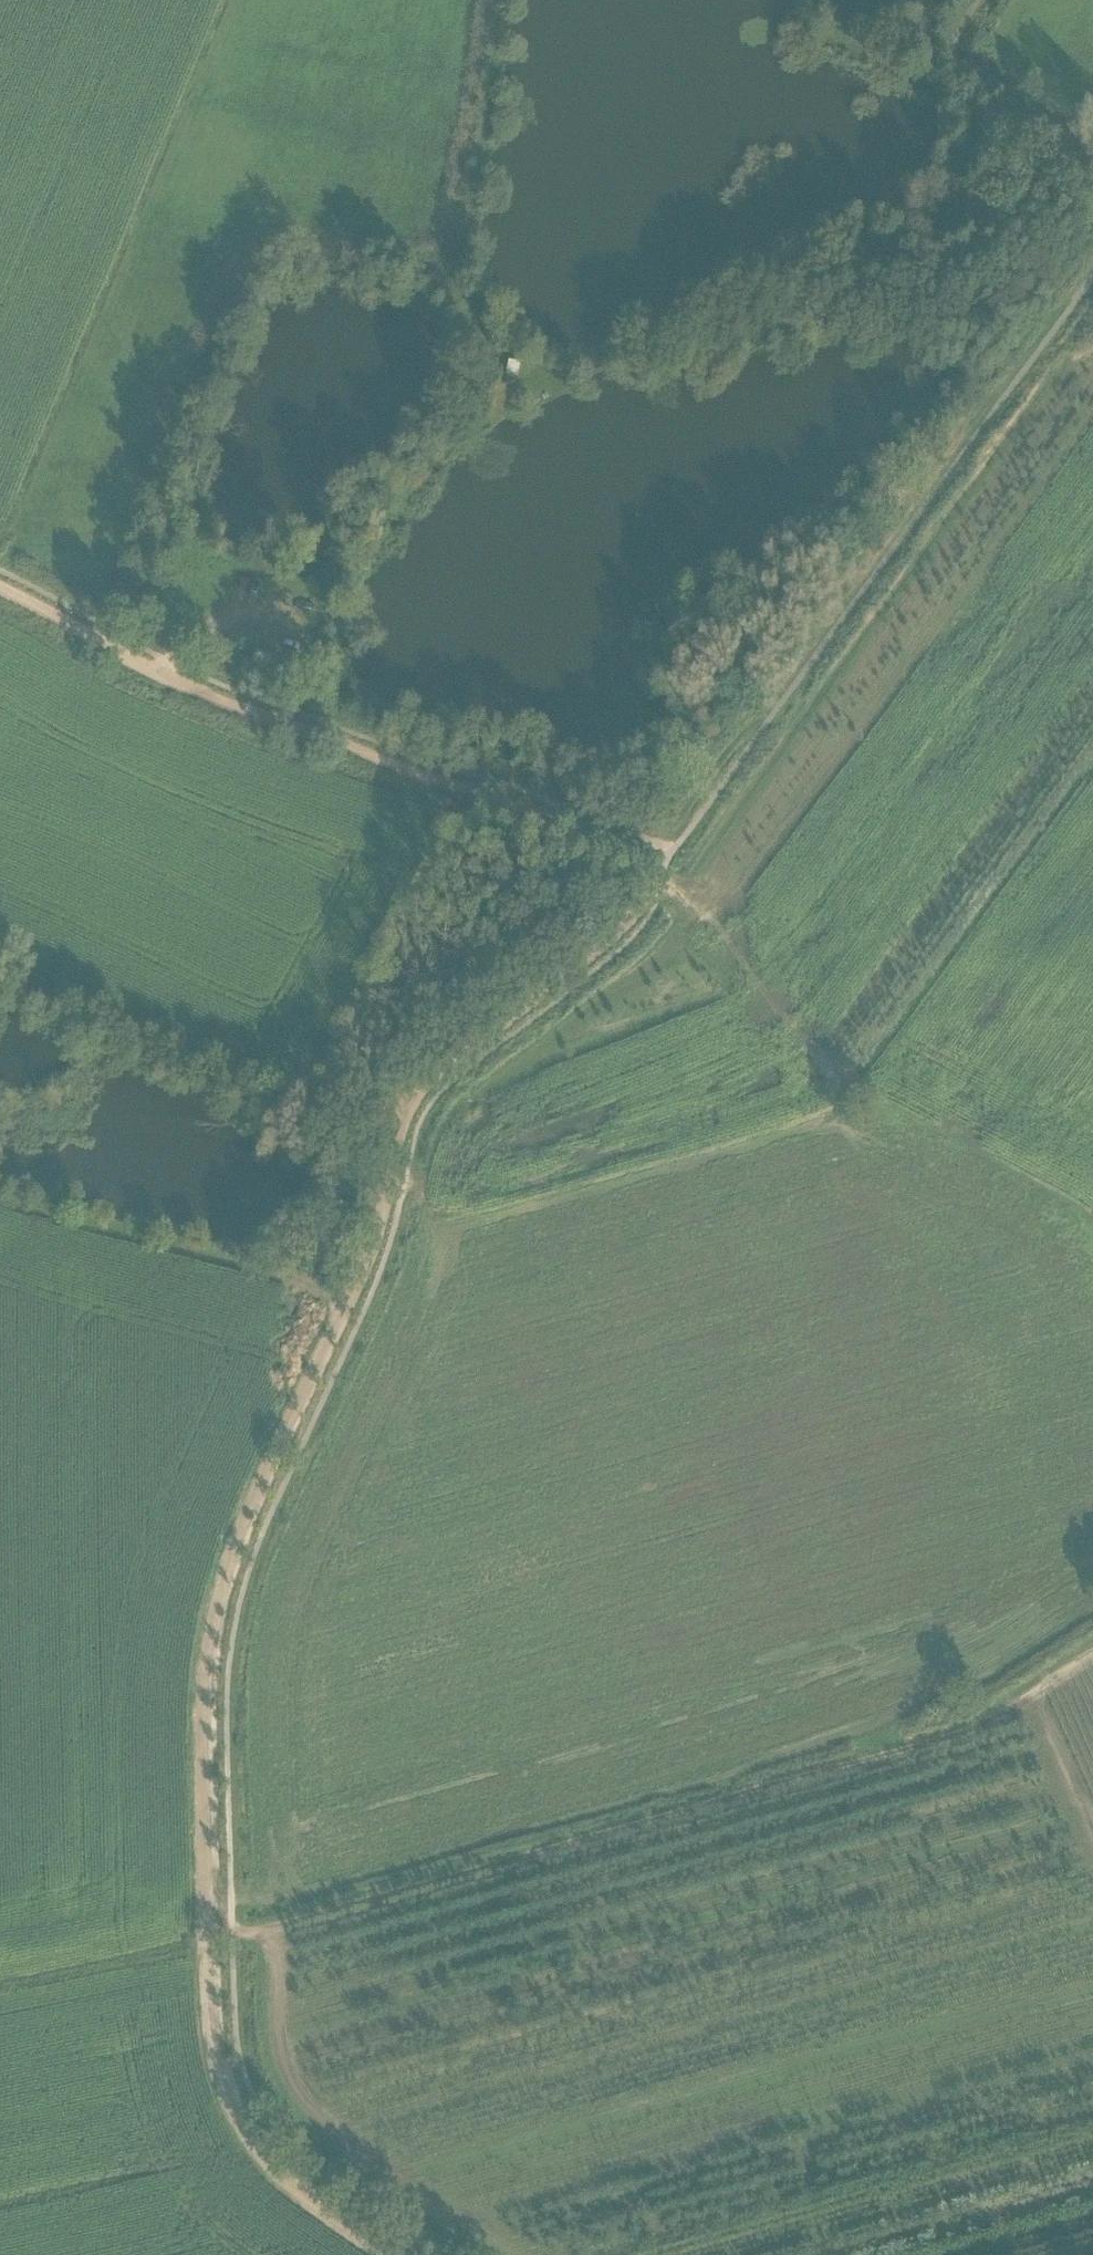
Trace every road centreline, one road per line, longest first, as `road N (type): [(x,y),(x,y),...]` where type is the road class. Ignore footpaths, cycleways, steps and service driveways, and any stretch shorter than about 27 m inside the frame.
road 1 (track): [(657,855),(632,919),(419,1091),(407,1111),(360,1282),(264,1491),(217,1633),(208,1957),(211,2036),(229,2103),(257,2156),(397,2254)]
road 2 (track): [(657,855),(153,677),(0,595)]

